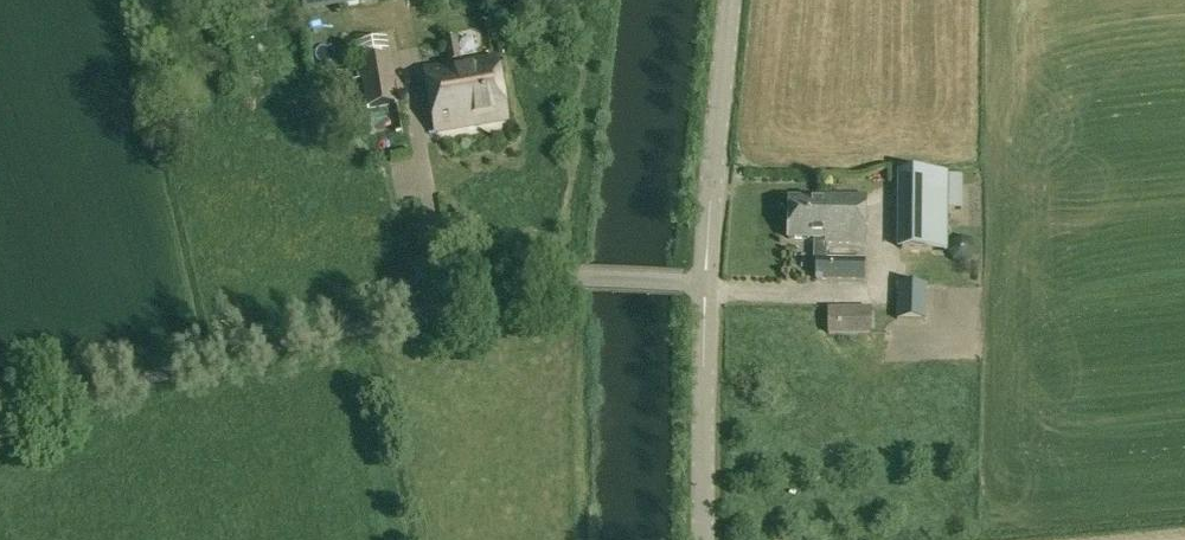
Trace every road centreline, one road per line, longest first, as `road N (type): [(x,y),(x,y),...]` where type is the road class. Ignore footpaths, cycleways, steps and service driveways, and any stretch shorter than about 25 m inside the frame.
road 1 (unclassified): [(0,406),(521,284),(706,285)]
road 2 (unclassified): [(706,285),(734,0)]
road 3 (unclassified): [(703,539),(706,285)]

